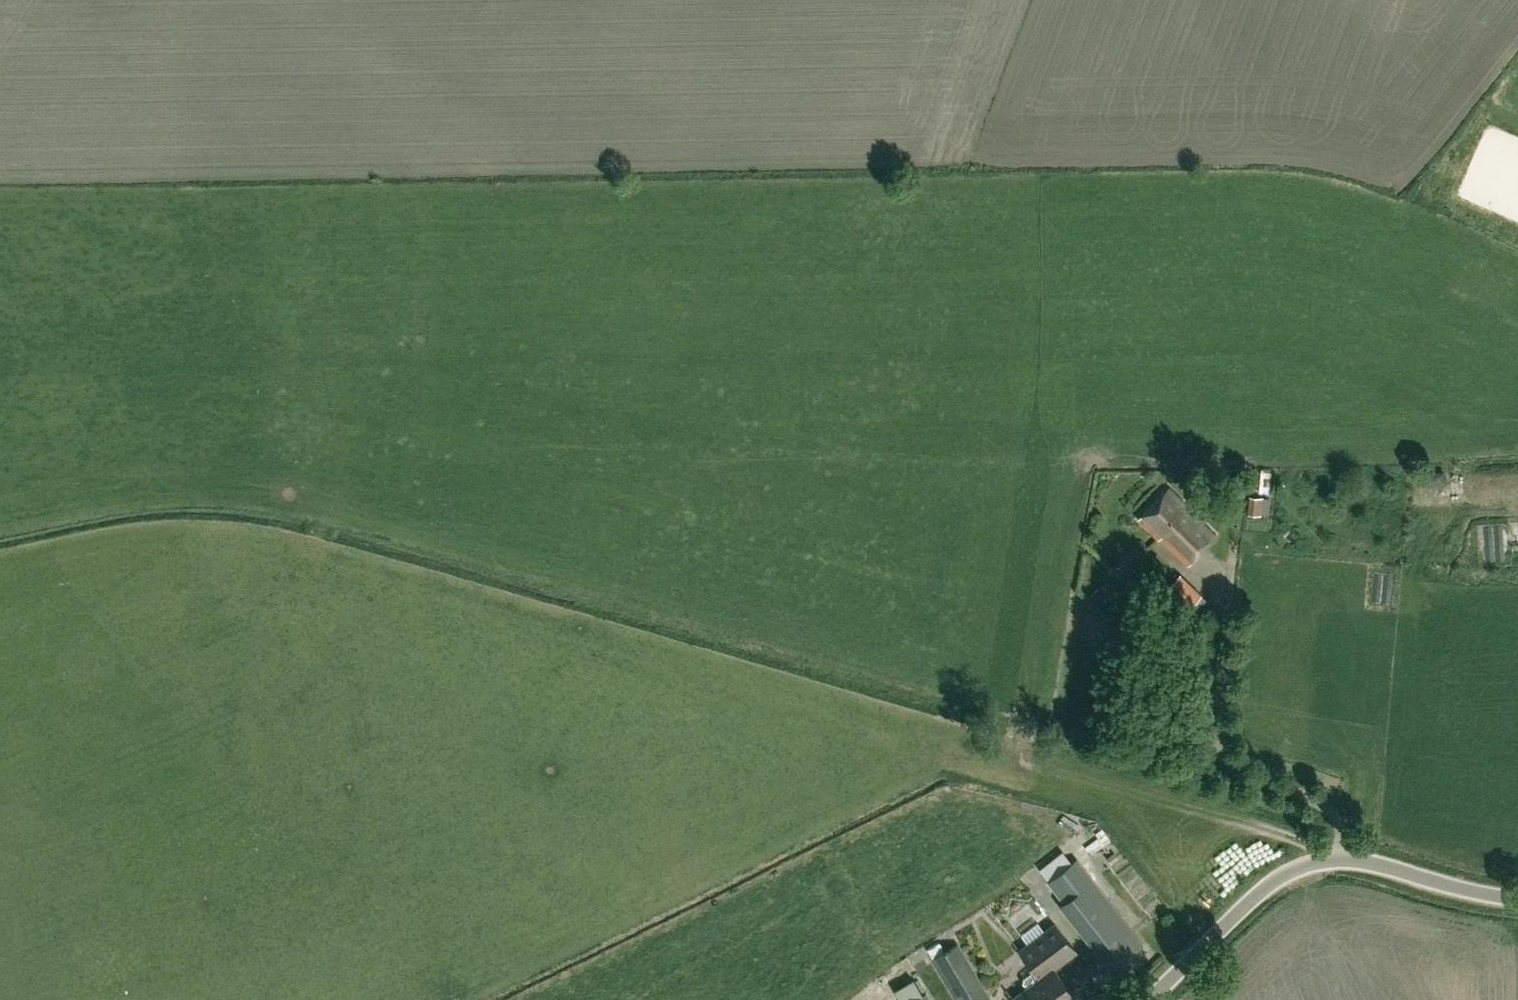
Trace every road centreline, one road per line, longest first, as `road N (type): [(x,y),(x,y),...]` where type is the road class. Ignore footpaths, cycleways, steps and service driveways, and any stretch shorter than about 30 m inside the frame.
road 1 (unclassified): [(1149,999),(1270,884),(1309,864),(1369,863),(1517,899)]

